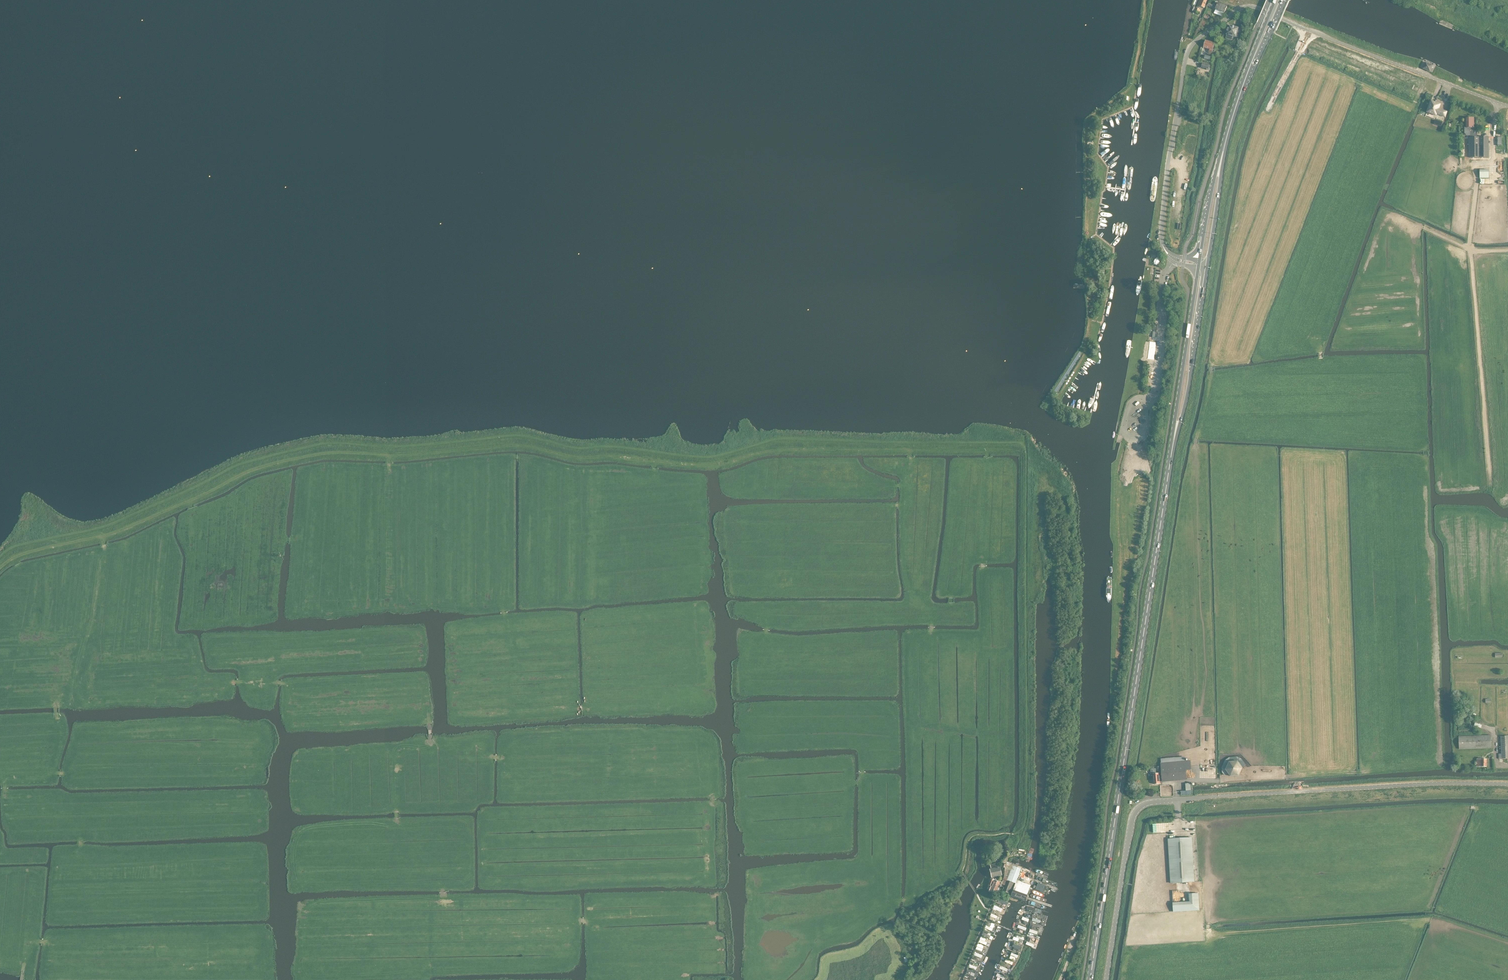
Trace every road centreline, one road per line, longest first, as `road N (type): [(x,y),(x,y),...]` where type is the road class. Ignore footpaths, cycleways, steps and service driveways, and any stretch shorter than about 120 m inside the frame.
road 1 (track): [(1013,450),(780,448),(705,464),(572,456),(524,445),(320,454),(257,467),(123,530),(23,553),(0,568)]
road 2 (tertiary): [(1507,106),(1242,8),(1196,41),(1185,60),(1161,236),(1176,260)]
road 3 (primary): [(1090,979),(1173,444)]
road 4 (unclassified): [(1145,801),(1507,785)]
road 5 (unclassified): [(1145,801),(1129,834),(1105,979)]
road 6 (primary): [(1173,444),(1207,264)]
road 7 (primary): [(1199,267),(1173,444)]
road 8 (primary): [(1220,162),(1259,43)]

